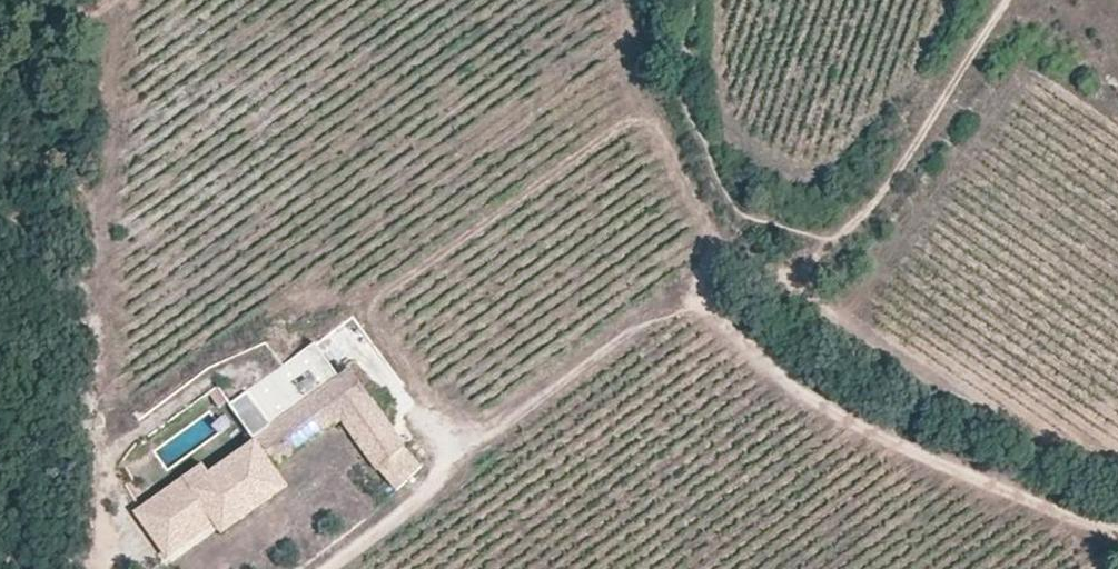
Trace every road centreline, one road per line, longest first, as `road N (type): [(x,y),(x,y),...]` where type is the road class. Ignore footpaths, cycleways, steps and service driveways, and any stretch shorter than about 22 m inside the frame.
road 1 (track): [(1117,538),(992,492),(859,424),(790,382),(695,303),(658,313),(487,445),(448,453),(436,482),(320,568)]
road 2 (track): [(1006,0),(905,163),(842,232)]
road 3 (track): [(842,232),(808,268),(779,277),(718,258),(706,269),(695,303)]

